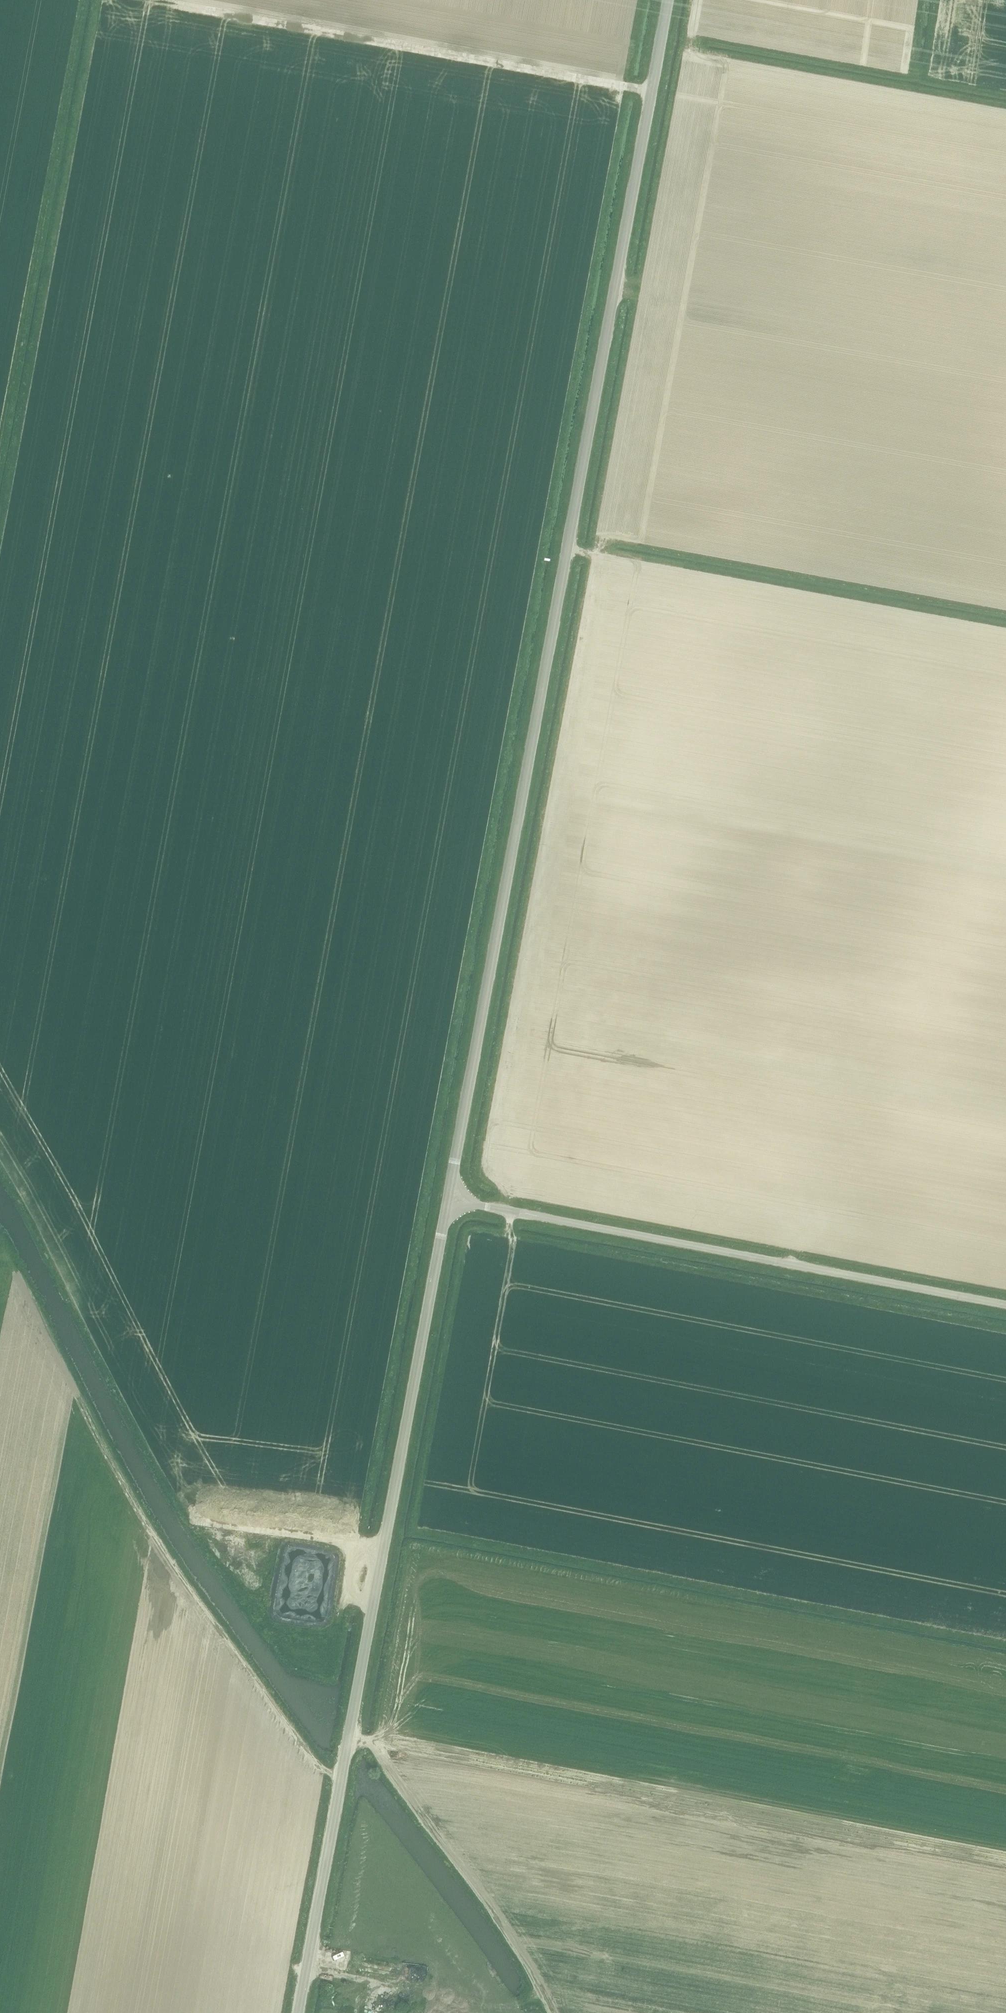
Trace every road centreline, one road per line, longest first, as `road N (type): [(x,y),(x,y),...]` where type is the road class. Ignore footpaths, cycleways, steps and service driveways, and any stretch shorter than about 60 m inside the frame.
road 1 (tertiary): [(448,1198),(669,0)]
road 2 (tertiary): [(298,2012),(448,1198)]
road 3 (unclassified): [(1005,1304),(448,1198)]
road 4 (track): [(652,92),(164,0)]

